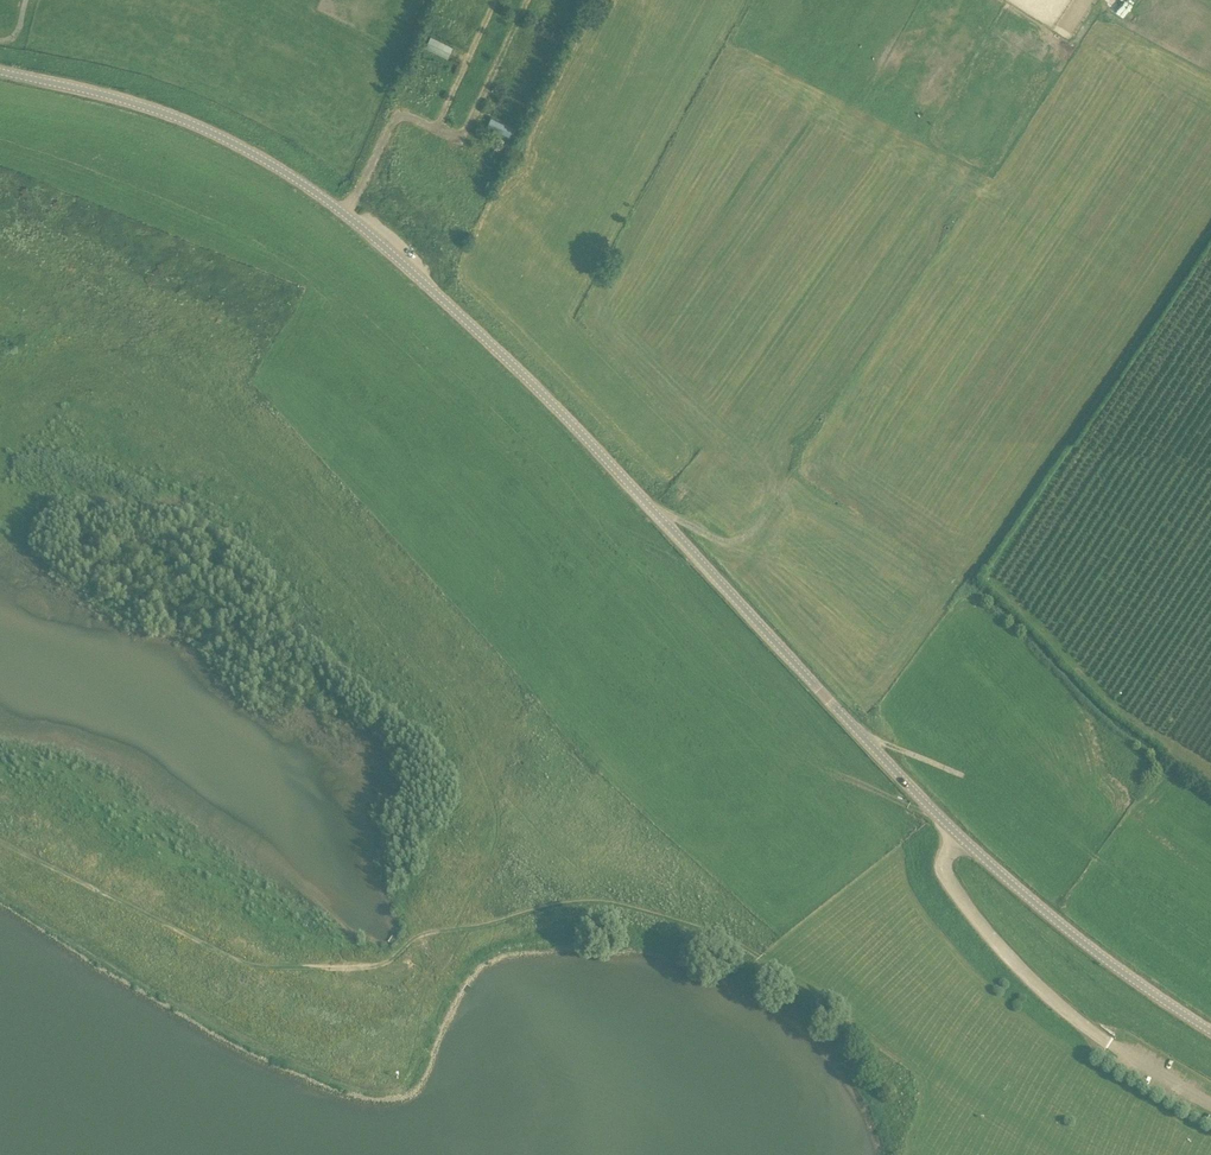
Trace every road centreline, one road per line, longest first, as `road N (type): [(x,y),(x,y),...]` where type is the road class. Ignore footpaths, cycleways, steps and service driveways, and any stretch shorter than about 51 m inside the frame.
road 1 (tertiary): [(1210,1032),(1094,952),(959,836),(545,396),(350,215),(271,162),(170,115),(9,73)]

